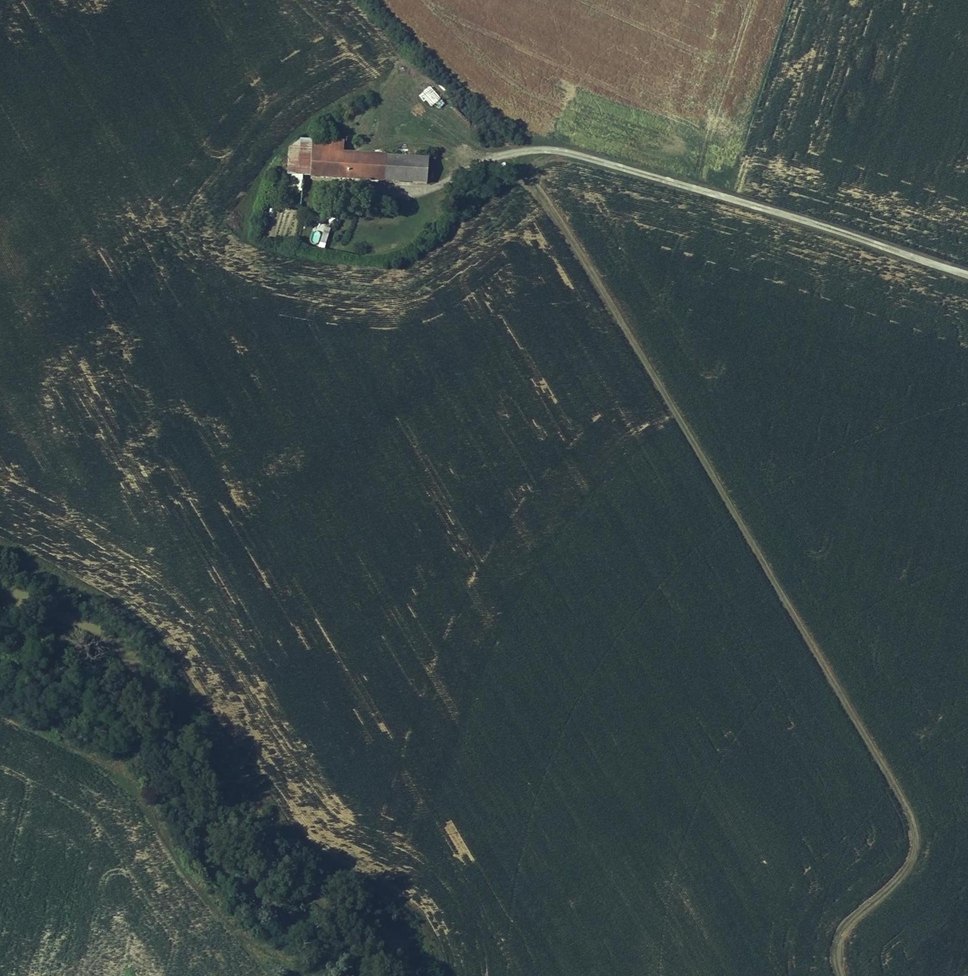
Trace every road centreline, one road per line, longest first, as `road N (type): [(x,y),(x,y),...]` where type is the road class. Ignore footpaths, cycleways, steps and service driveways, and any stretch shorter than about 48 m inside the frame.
road 1 (track): [(515,150),(707,459),(914,836),(912,863),(836,937),(838,975)]
road 2 (residential): [(967,280),(560,144),(522,147),(450,177)]

